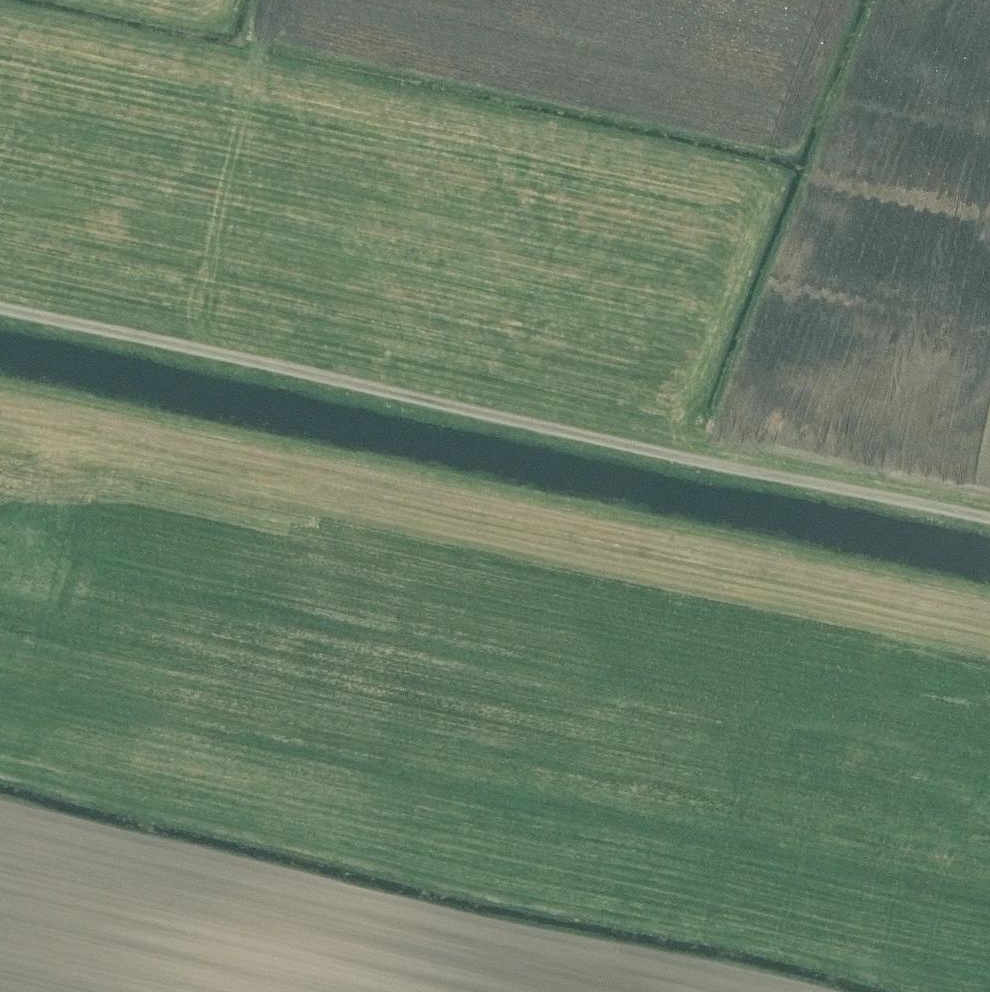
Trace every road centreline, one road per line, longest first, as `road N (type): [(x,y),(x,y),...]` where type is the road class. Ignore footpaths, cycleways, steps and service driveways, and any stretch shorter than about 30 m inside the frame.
road 1 (track): [(989,518),(0,311)]

